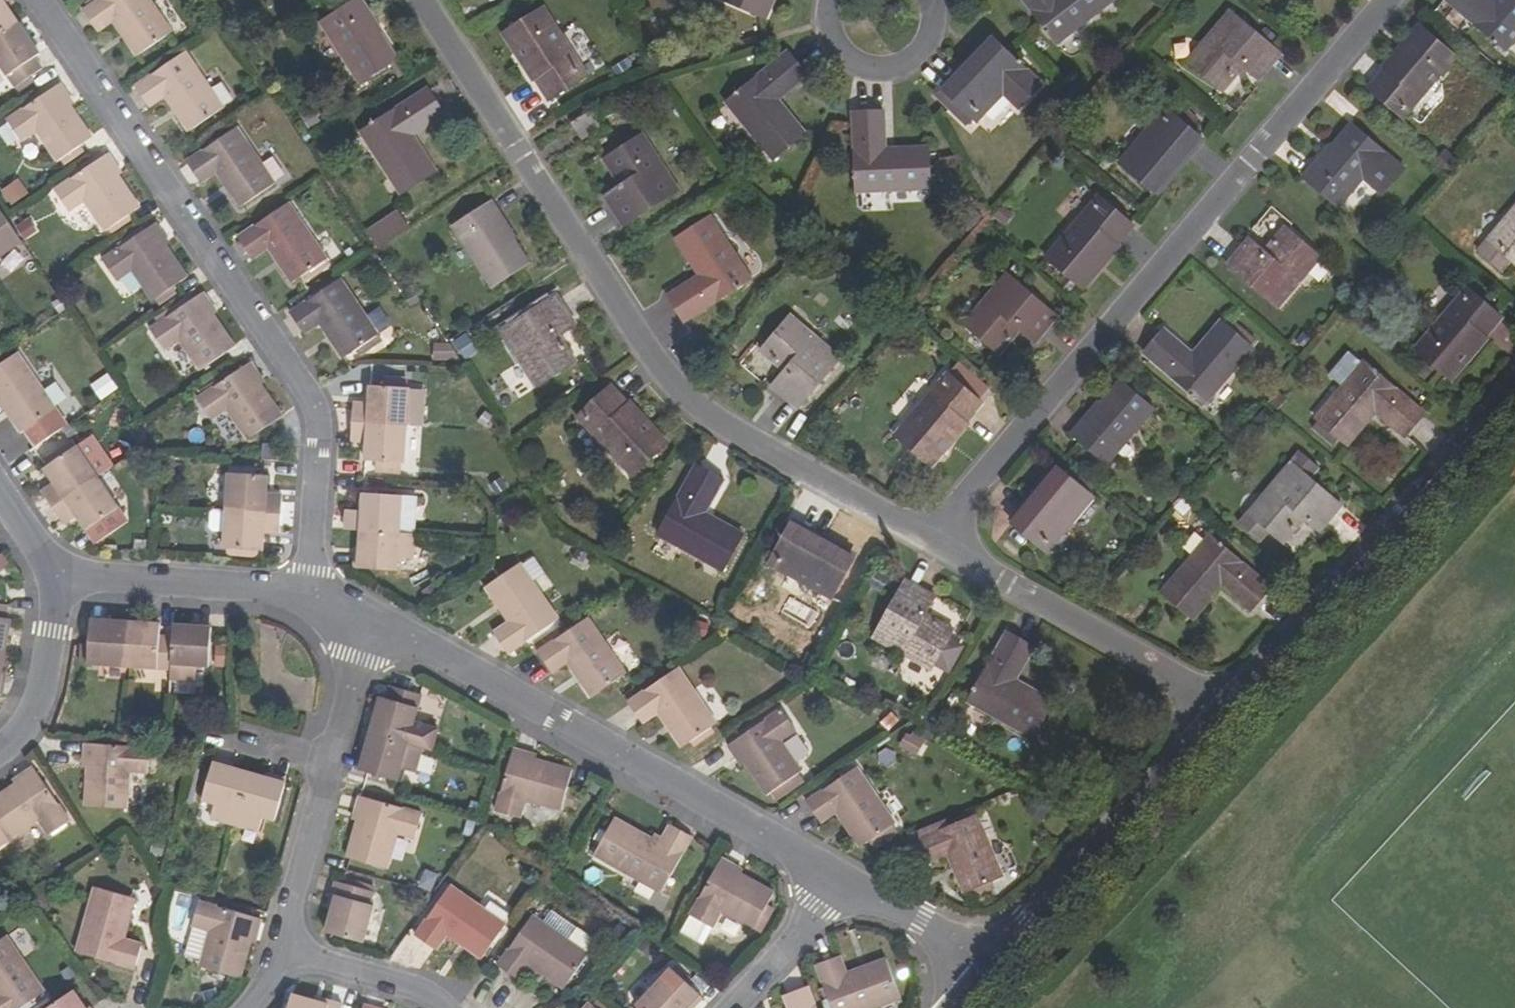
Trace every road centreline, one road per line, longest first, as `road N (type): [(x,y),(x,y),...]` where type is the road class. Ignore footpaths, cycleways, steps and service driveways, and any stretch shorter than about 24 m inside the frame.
road 1 (residential): [(934,535),(697,414),(664,384),(420,0)]
road 2 (residential): [(934,535),(1389,0)]
road 3 (residential): [(40,0),(312,398),(319,421),(310,593)]
road 4 (residential): [(850,881),(372,615)]
road 5 (residential): [(1216,711),(1514,373)]
road 6 (residential): [(990,967),(1216,711)]
road 7 (residential): [(1216,711),(1172,673),(934,535)]
road 8 (residential): [(310,593),(54,577)]
road 9 (residential): [(332,763),(280,952)]
road 10 (residential): [(0,753),(25,730),(45,684),(54,577)]
road 11 (residential): [(819,0),(822,38),(833,54),(865,70),(914,54),(930,22)]
road 12 (residential): [(280,952),(413,985),(448,1007)]
road 13 (residential): [(732,1007),(850,881)]
road 14 (residential): [(990,967),(850,881)]
road 15 (residential): [(372,615),(332,763)]
road 16 (residential): [(332,763),(215,732)]

